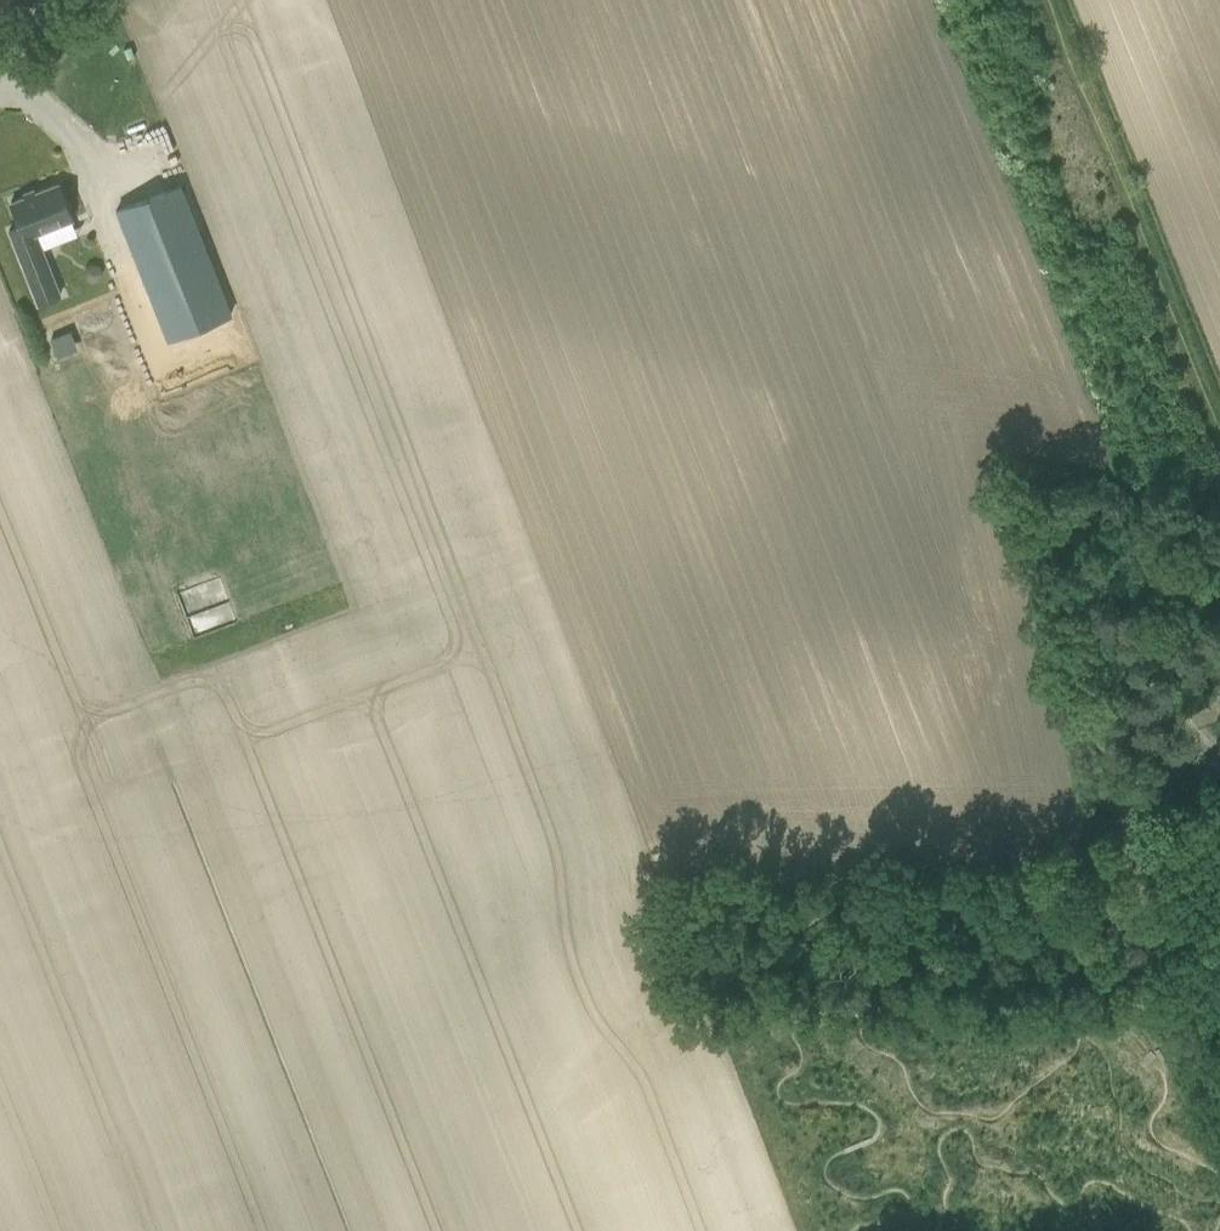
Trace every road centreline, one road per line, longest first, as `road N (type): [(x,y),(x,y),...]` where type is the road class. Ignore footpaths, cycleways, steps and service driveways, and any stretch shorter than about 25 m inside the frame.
road 1 (track): [(1219,729),(1184,758),(1146,822),(1117,928),(1116,983)]

